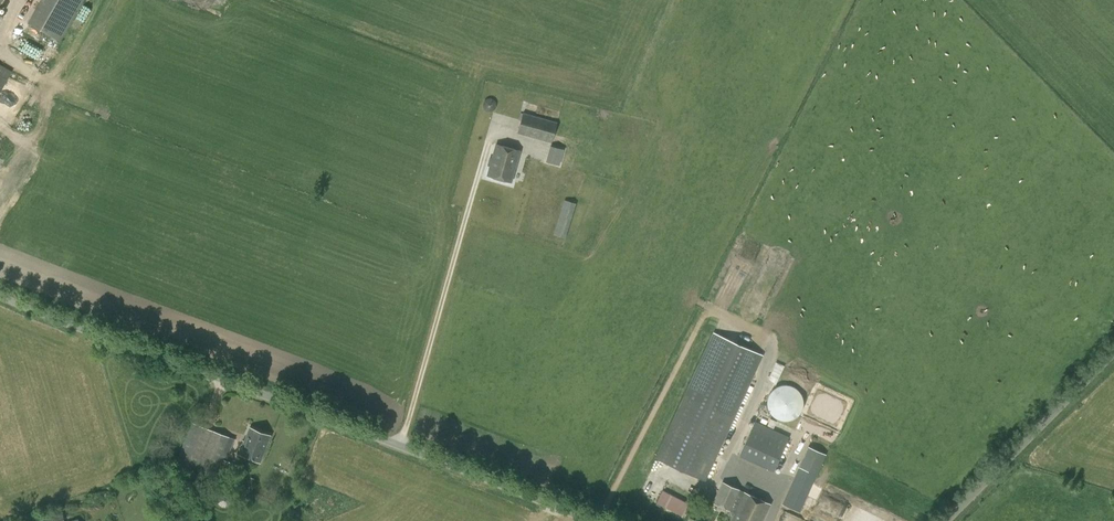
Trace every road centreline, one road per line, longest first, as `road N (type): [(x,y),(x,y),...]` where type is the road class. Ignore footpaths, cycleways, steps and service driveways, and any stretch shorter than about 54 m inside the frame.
road 1 (unclassified): [(590,520),(0,294)]
road 2 (unclassified): [(946,520),(1113,354)]

